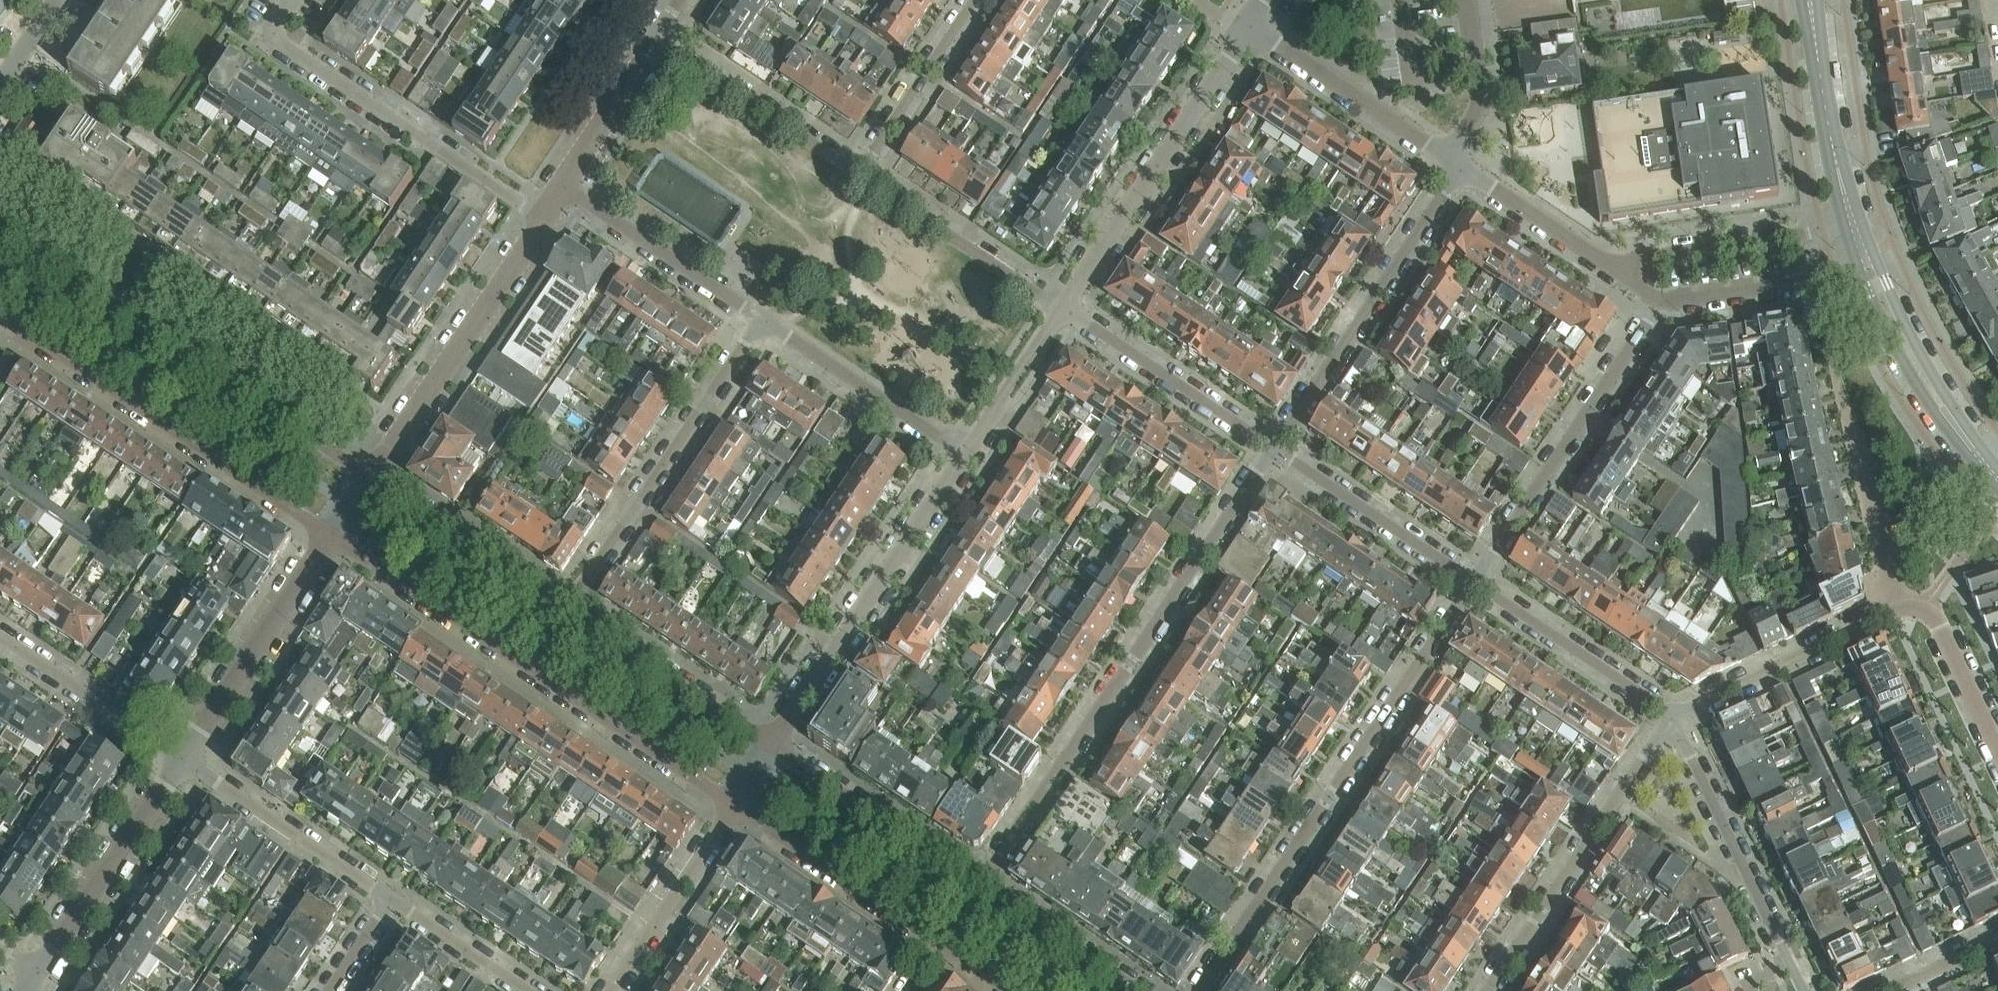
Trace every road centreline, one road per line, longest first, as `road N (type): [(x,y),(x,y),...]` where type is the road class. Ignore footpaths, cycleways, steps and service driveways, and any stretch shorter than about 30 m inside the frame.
road 1 (residential): [(1271,450),(976,884)]
road 2 (residential): [(1198,990),(1470,582)]
road 3 (residential): [(330,534),(732,803)]
road 4 (residential): [(368,477),(0,231)]
road 5 (residential): [(0,312),(330,534)]
road 6 (residential): [(543,217),(268,37),(292,0)]
road 7 (residential): [(1470,582),(1664,298)]
road 8 (residential): [(1459,162),(1271,450)]
road 9 (residential): [(1060,309),(1245,23)]
road 10 (residential): [(568,611),(752,326)]
road 11 (residential): [(1486,990),(1672,716)]
road 12 (residential): [(770,746),(953,470)]
road 13 (residential): [(543,217),(368,477)]
road 14 (residential): [(1804,990),(1672,716)]
road 15 (residential): [(179,757),(330,534)]
road 16 (residential): [(32,970),(179,757)]
road 17 (residential): [(1271,450),(1060,309)]
road 18 (residential): [(390,897),(179,757)]
road 19 (residential): [(1997,479),(1911,355),(1867,264)]
road 20 (residential): [(732,803),(939,942)]
road 21 (residential): [(976,884),(770,746)]
road 22 (residential): [(1895,609),(1672,716)]
road 23 (residential): [(752,326),(953,470)]
road 24 (residential): [(1060,309),(857,170)]
road 25 (residential): [(770,746),(568,611)]
road 26 (residential): [(1672,716),(1470,582)]
road 27 (residential): [(1447,155),(1245,23)]
road 28 (residential): [(568,611),(368,477)]
road 29 (residential): [(1470,582),(1271,450)]
road 30 (residential): [(1853,224),(1653,255),(1624,274)]
road 31 (residential): [(857,170),(663,40)]
road 32 (residential): [(562,191),(752,326)]
road 33 (residential): [(1853,224),(1810,0)]
road 34 (residential): [(605,990),(732,803)]
road 35 (residential): [(1895,609),(1840,392)]
road 36 (residential): [(179,757),(0,635)]
road 37 (residential): [(1664,298),(1836,275),(1867,264)]
road 38 (residential): [(857,170),(969,0)]
road 39 (residential): [(1624,274),(1459,162)]
road 40 (residential): [(953,470),(1060,309)]
road 41 (residential): [(1136,990),(976,884)]
road 42 (residential): [(1997,748),(1942,631),(1923,610),(1895,609)]
road 43 (residential): [(663,40),(562,191)]
road 44 (residential): [(535,990),(390,897)]
road 45 (residential): [(1447,155),(1480,105),(1467,0)]
road 46 (residential): [(1888,990),(1997,938)]

